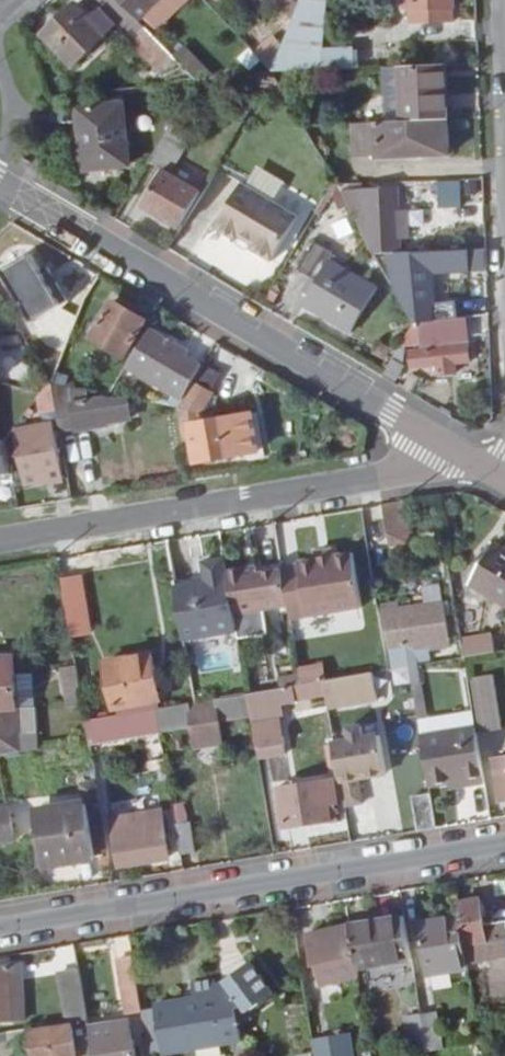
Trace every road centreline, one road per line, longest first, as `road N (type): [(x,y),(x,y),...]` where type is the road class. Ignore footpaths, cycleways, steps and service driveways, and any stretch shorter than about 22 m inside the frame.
road 1 (residential): [(453,446),(0,180)]
road 2 (residential): [(0,928),(504,844)]
road 3 (residential): [(0,541),(437,462),(453,446)]

